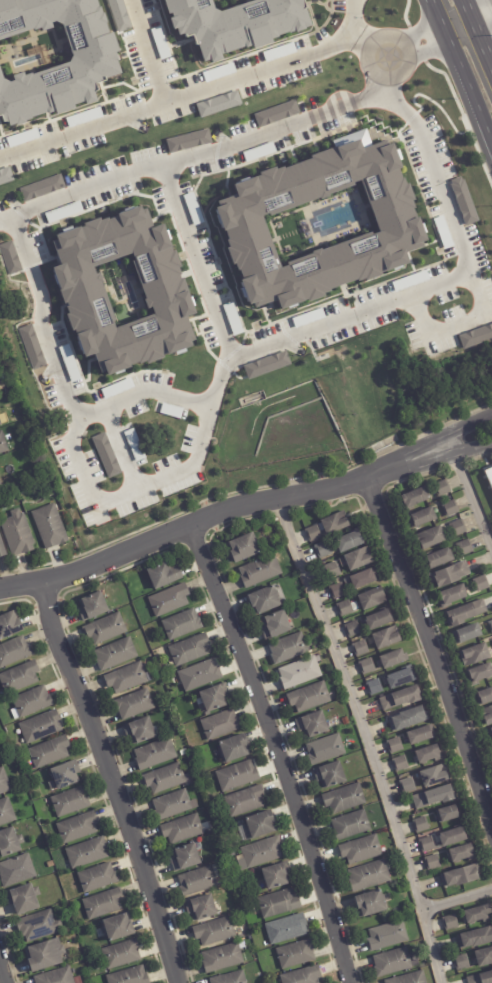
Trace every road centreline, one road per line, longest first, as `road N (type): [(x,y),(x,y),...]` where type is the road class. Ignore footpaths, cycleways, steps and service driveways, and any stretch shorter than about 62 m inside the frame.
road 1 (residential): [(190,522),(352,982)]
road 2 (residential): [(0,590),(45,581),(233,503),(321,493),(450,445)]
road 3 (residential): [(176,982),(164,929),(50,623),(45,581)]
road 4 (residential): [(371,476),(491,837)]

